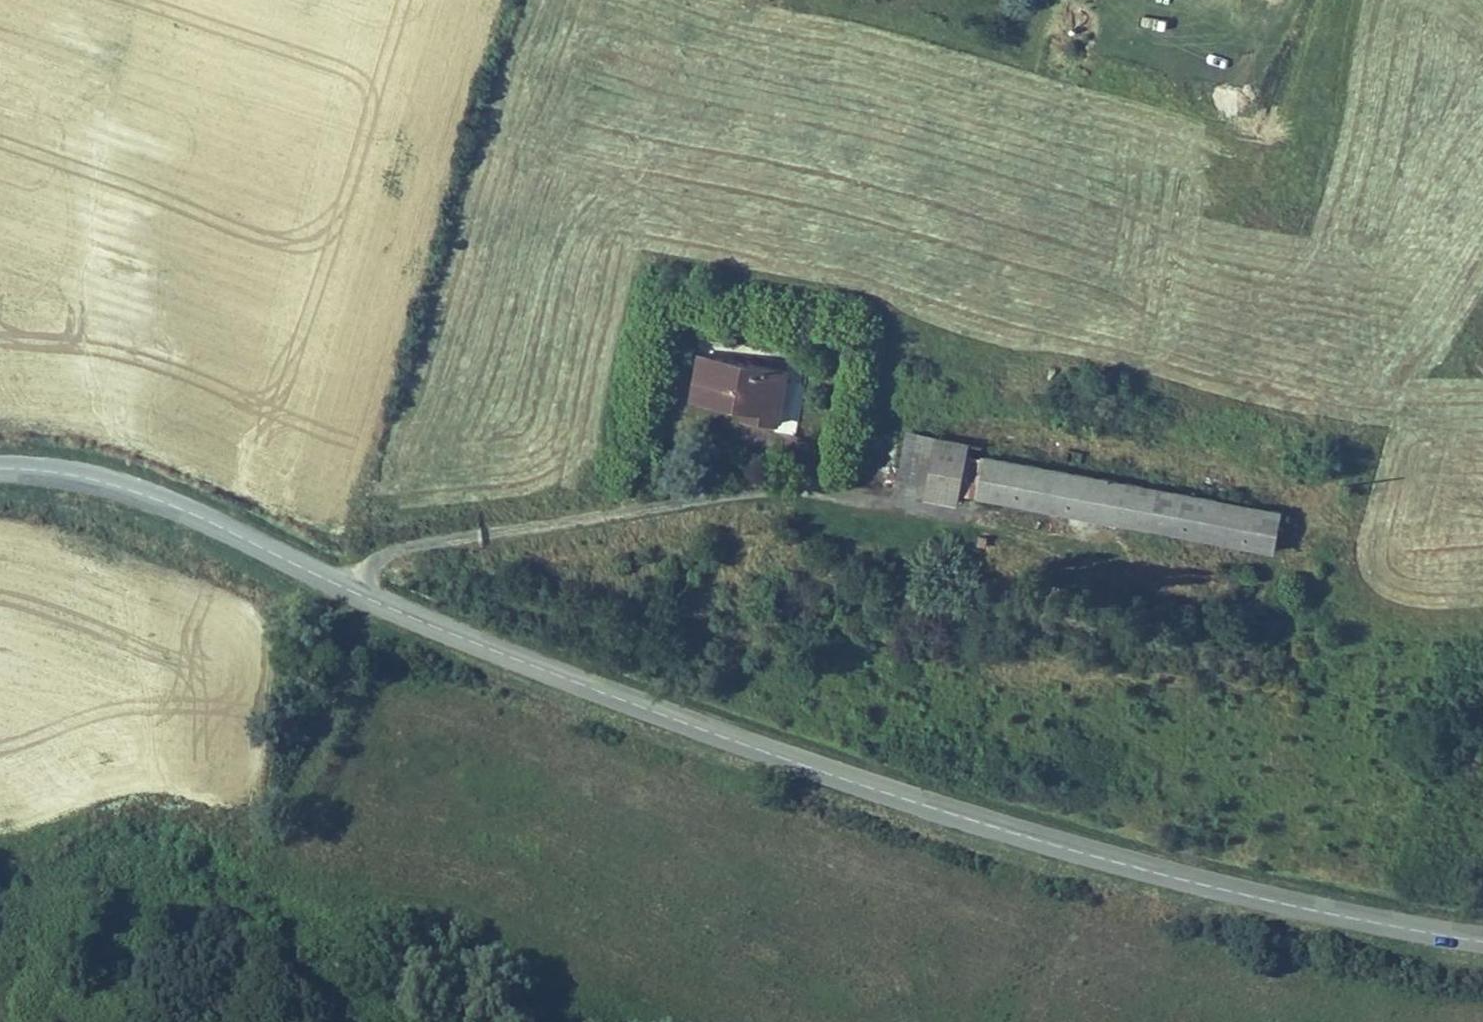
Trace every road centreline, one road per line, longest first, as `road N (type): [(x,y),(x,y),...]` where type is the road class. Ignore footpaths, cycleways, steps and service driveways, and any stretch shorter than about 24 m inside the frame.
road 1 (tertiary): [(1482,940),(1190,880),(937,808),(508,655),(123,487),(0,468)]

